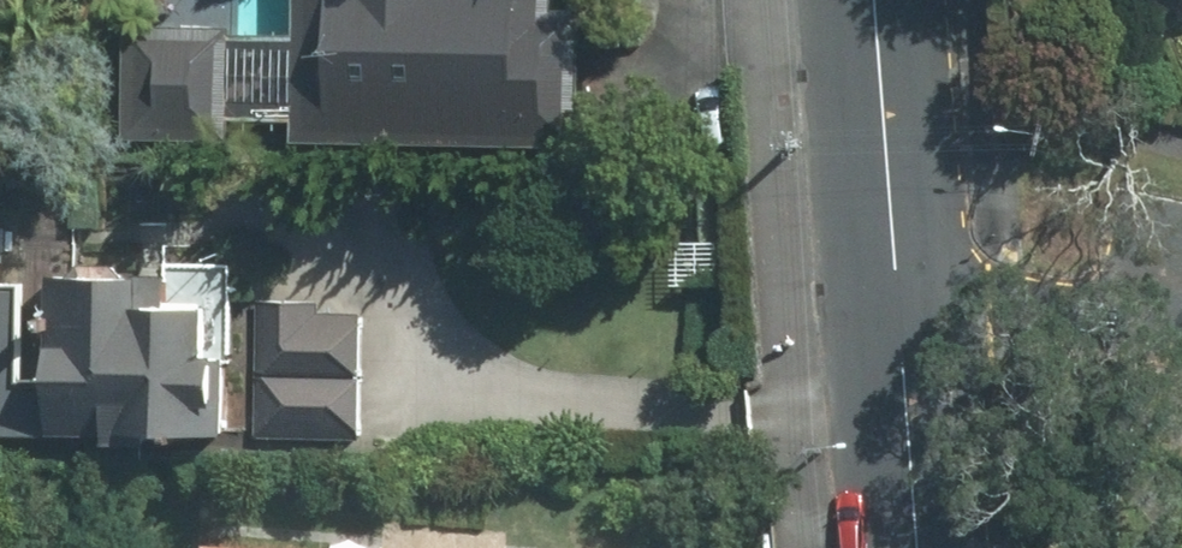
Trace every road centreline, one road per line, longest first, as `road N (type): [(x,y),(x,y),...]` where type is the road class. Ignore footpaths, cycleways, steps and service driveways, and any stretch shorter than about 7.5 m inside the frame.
road 1 (secondary): [(874,0),(900,297)]
road 2 (residential): [(1172,313),(1085,318),(900,297)]
road 3 (secondary): [(900,297),(919,547)]

